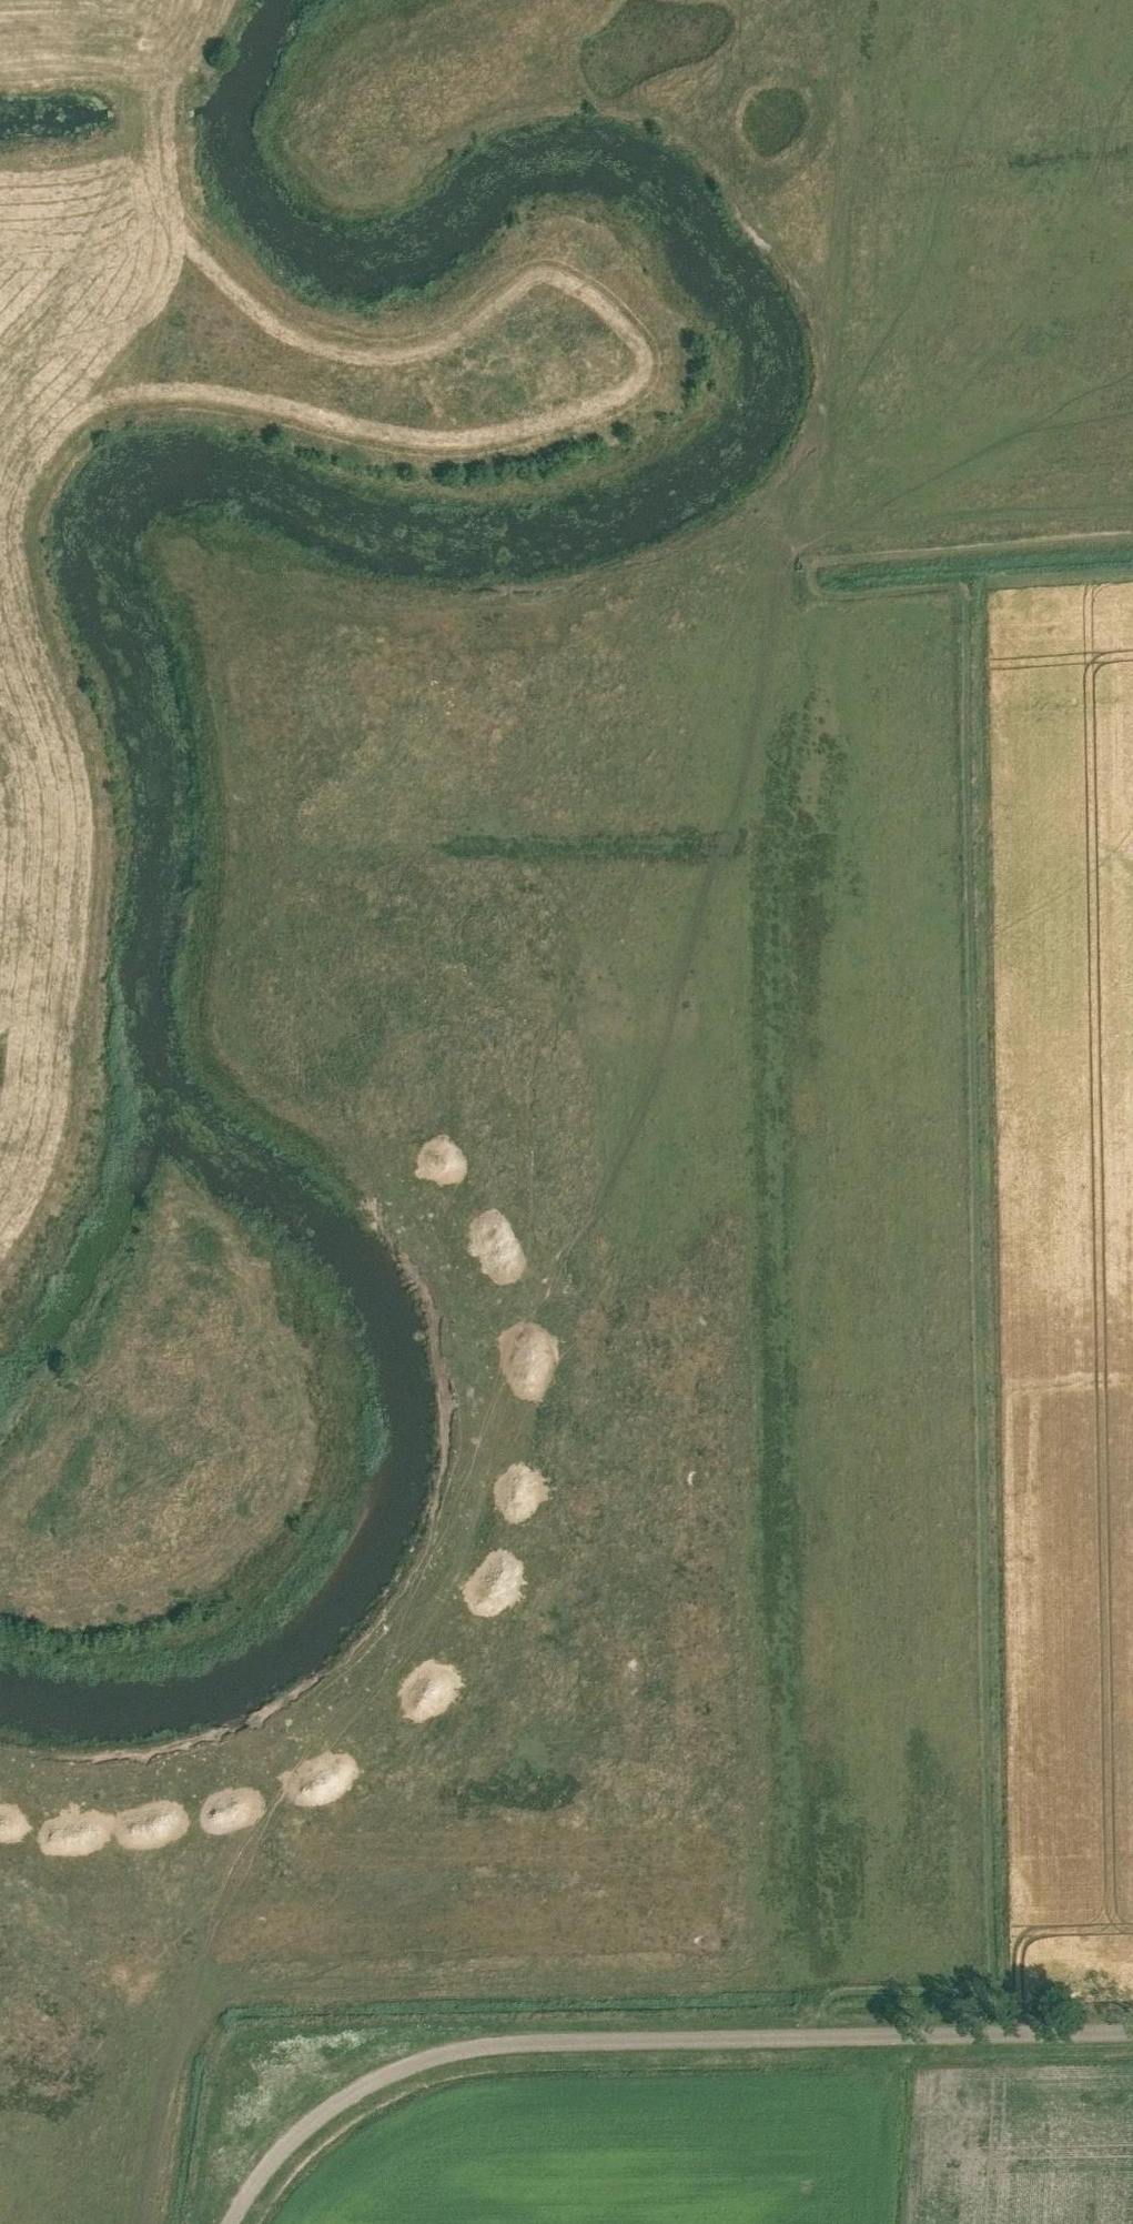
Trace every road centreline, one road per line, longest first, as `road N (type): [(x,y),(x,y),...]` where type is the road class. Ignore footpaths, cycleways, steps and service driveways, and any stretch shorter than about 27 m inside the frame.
road 1 (unclassified): [(228,2223),(266,2167),(322,2111),(449,2052),(506,2043),(1132,2032)]
road 2 (track): [(1132,542),(815,562)]

